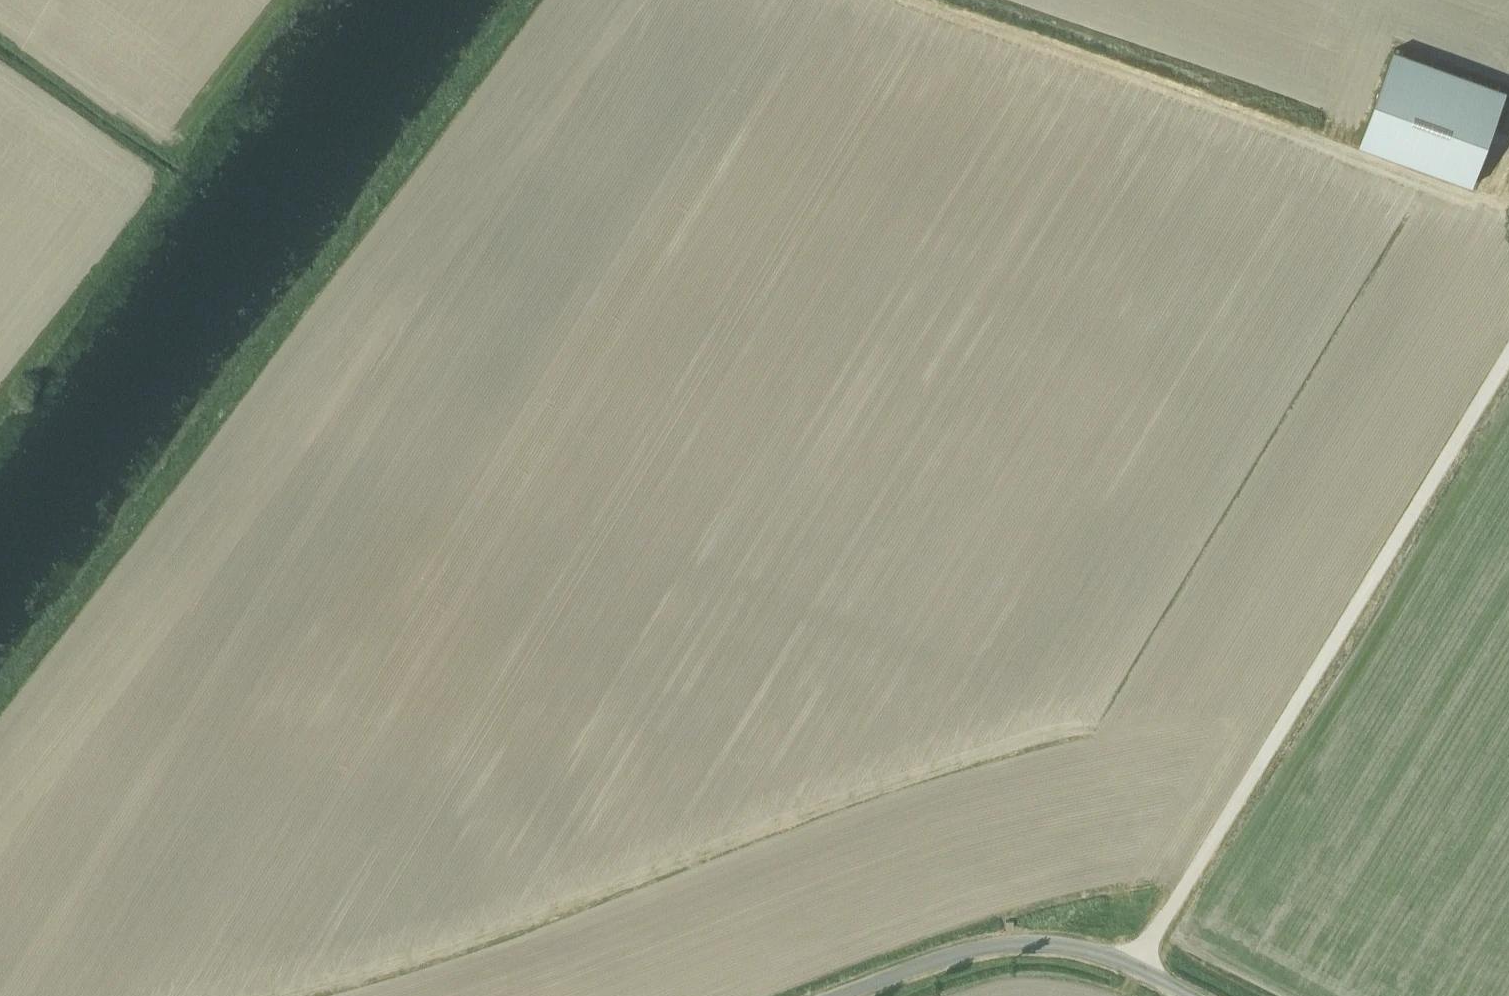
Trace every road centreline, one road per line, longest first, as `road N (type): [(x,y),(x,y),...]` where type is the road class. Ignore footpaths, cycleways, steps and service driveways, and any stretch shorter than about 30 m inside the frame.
road 1 (unclassified): [(857,995),(996,947),(1108,959),(1186,995)]

